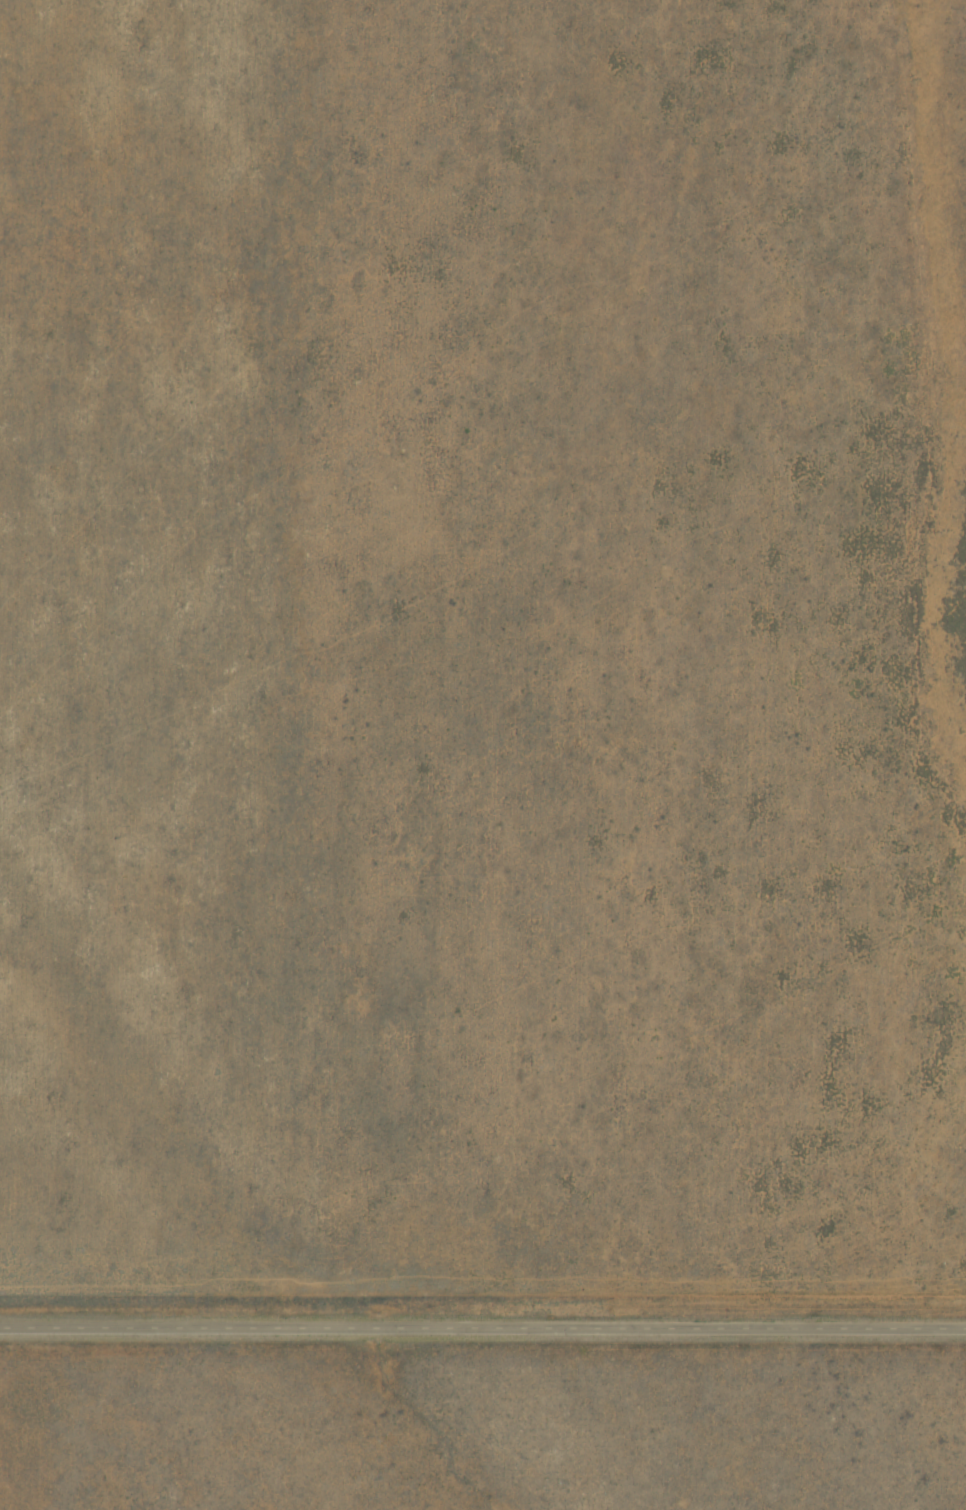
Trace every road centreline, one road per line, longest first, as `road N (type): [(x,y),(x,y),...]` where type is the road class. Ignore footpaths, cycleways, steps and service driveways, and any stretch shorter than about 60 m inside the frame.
road 1 (secondary): [(0,1329),(965,1332)]

